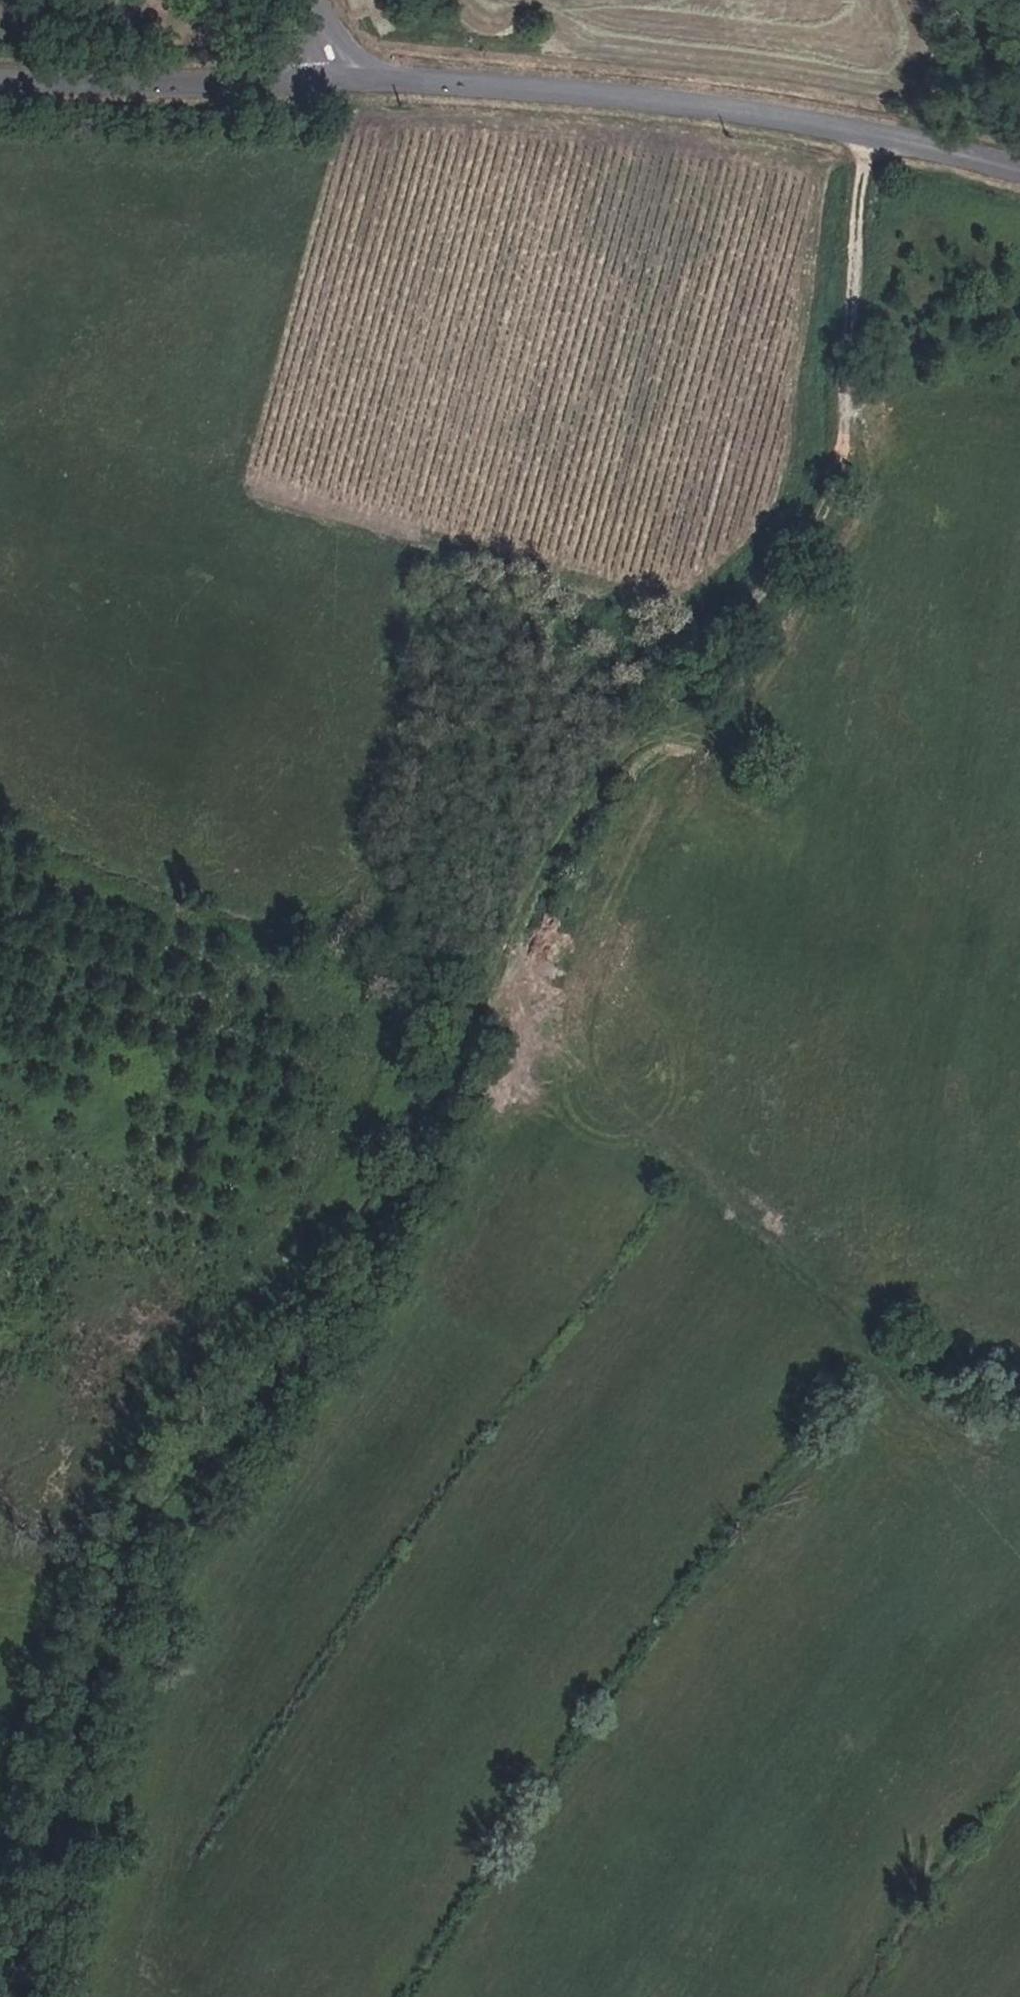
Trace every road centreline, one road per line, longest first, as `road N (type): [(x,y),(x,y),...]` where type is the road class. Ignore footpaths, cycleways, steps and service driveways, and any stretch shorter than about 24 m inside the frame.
road 1 (tertiary): [(340,78),(690,104),(1019,170)]
road 2 (tertiary): [(0,75),(340,78)]

